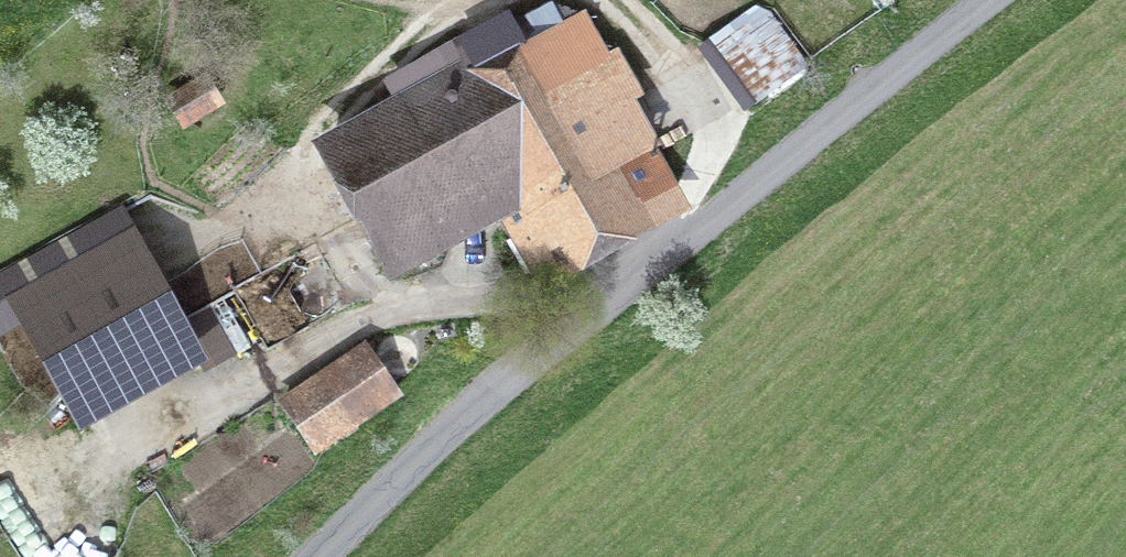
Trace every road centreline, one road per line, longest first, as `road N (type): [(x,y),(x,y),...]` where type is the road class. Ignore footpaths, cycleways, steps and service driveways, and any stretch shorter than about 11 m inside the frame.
road 1 (unclassified): [(1060,0),(439,453),(333,556)]
road 2 (track): [(707,256),(699,184),(707,118),(661,50),(607,0)]
road 3 (track): [(516,0),(477,18),(368,0)]

